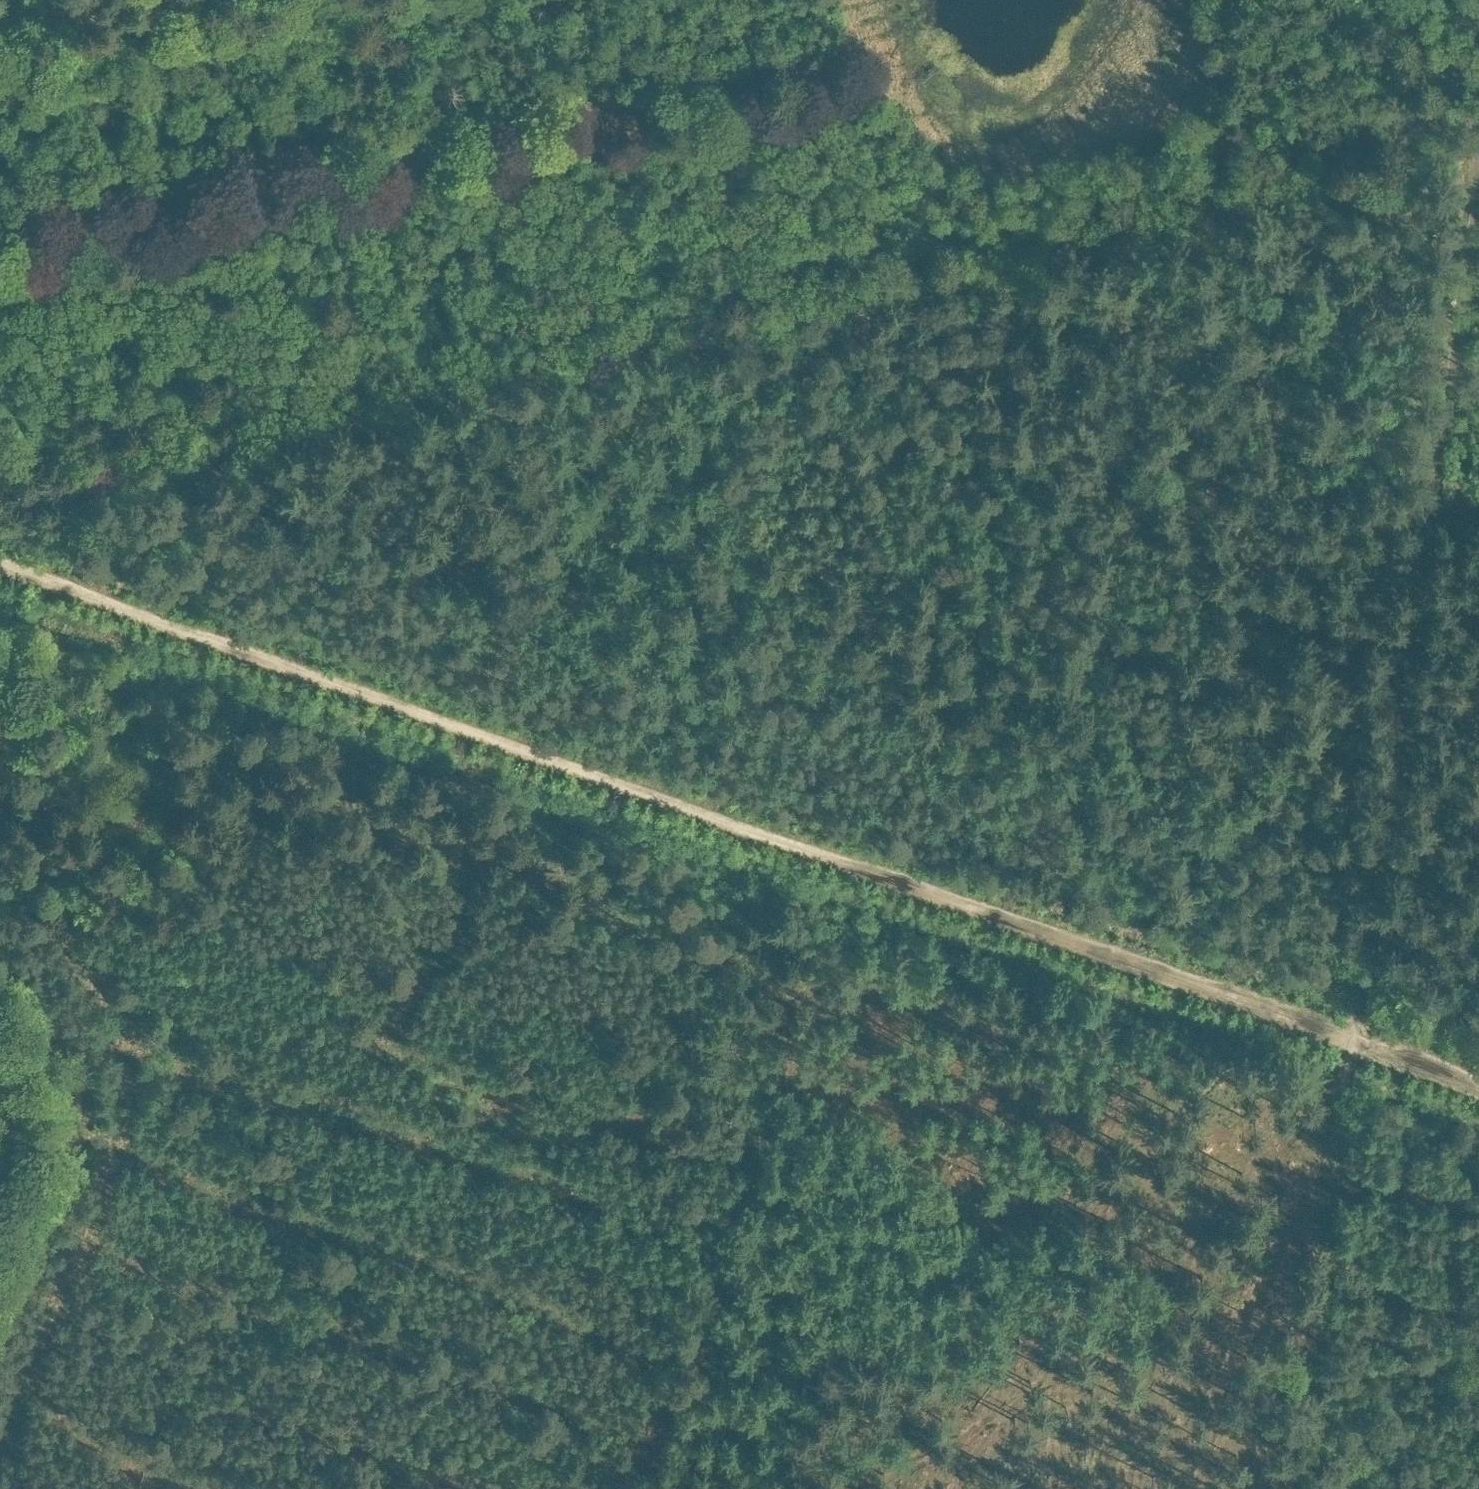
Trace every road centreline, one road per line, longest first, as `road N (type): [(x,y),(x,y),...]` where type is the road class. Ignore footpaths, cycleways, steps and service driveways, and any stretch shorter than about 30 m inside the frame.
road 1 (track): [(0,984),(44,1030),(65,1090),(0,1256)]

